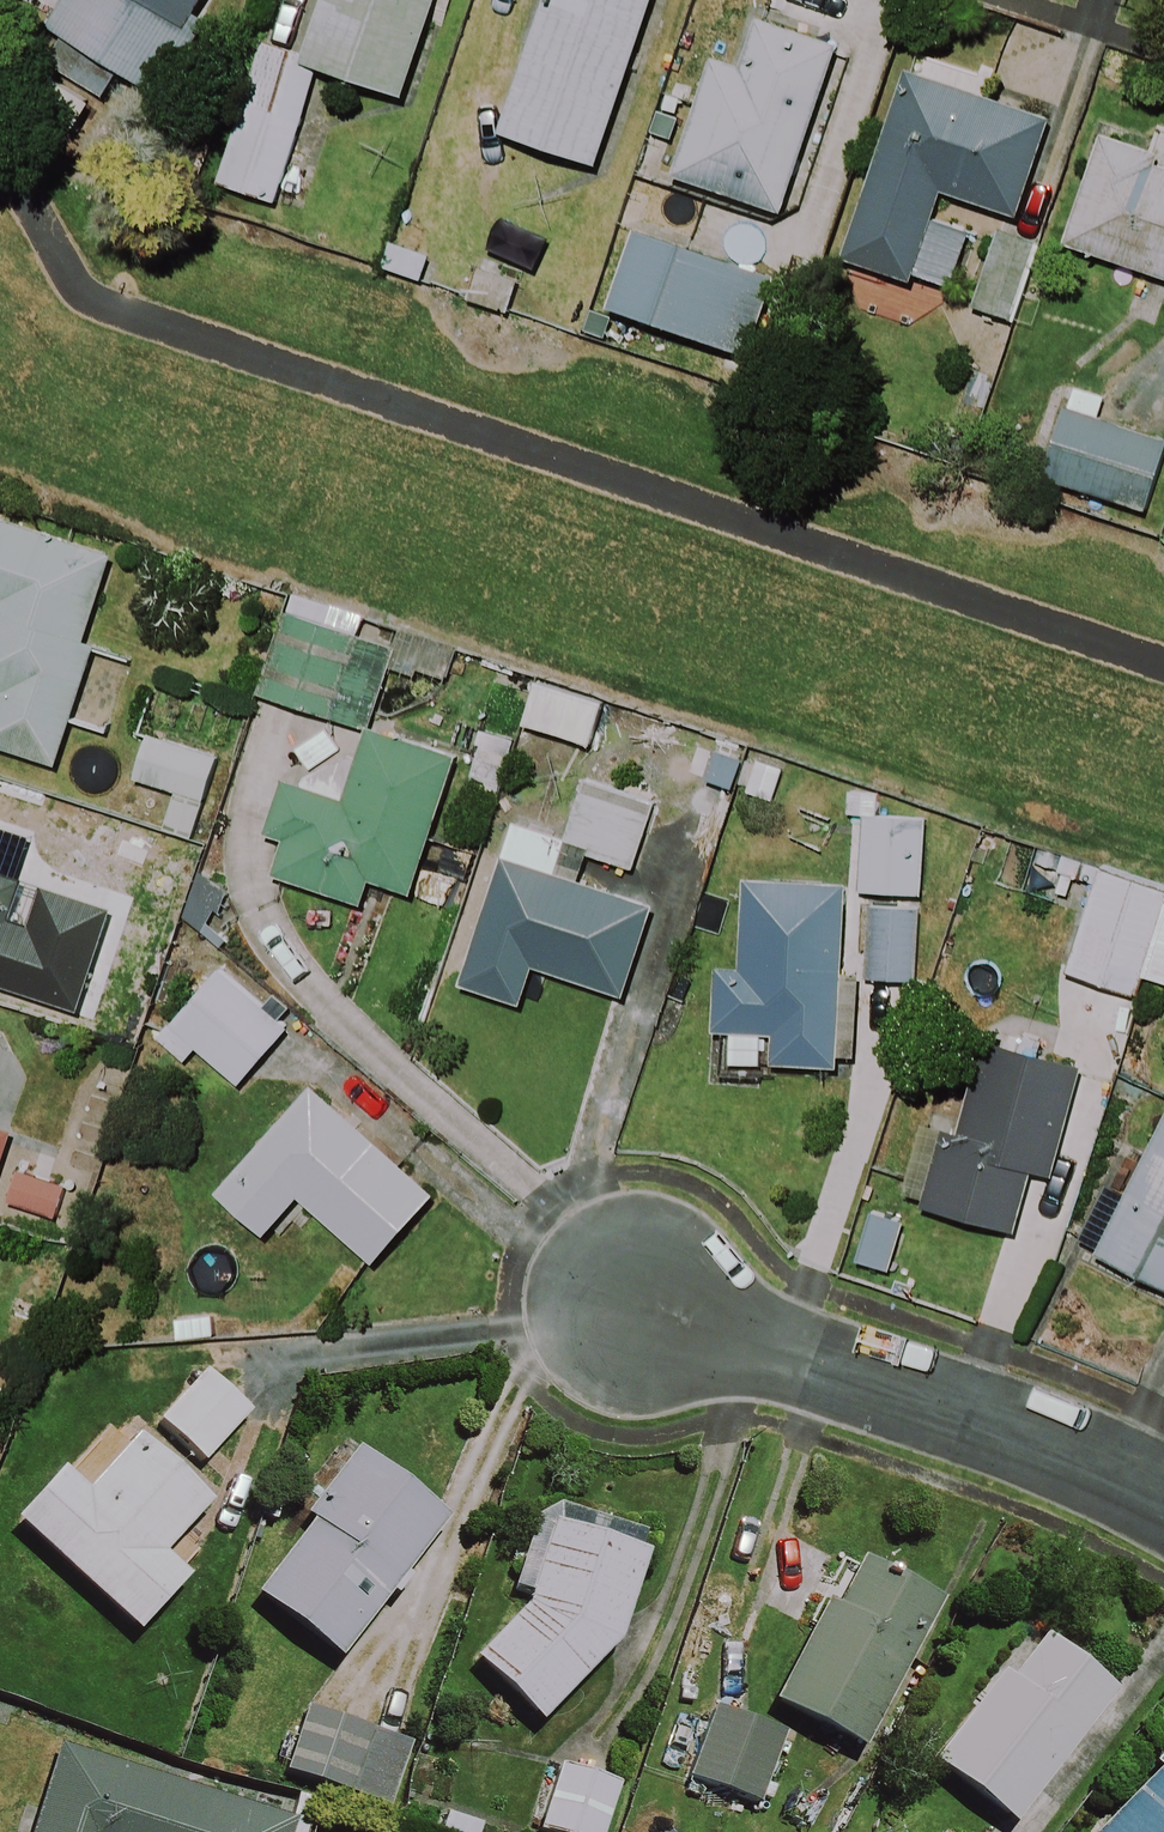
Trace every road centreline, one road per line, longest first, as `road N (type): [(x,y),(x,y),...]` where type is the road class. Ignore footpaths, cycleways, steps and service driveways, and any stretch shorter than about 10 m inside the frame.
road 1 (residential): [(1163,1500),(1001,1426),(646,1309)]

